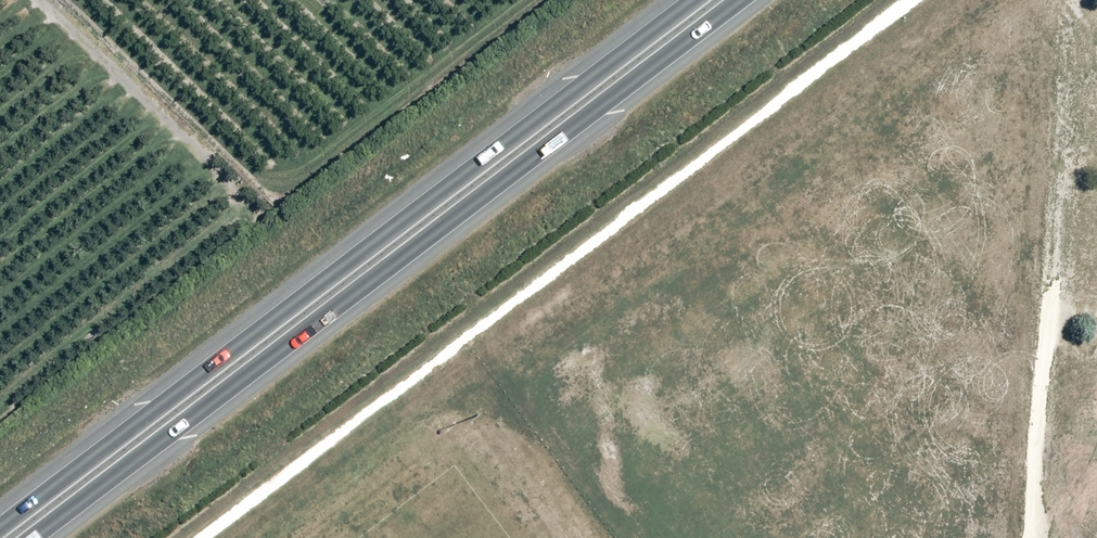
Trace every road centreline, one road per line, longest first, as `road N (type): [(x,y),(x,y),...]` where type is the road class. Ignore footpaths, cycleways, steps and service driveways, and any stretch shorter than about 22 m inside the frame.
road 1 (trunk): [(740,0),(36,537)]
road 2 (trunk): [(0,527),(694,0)]

